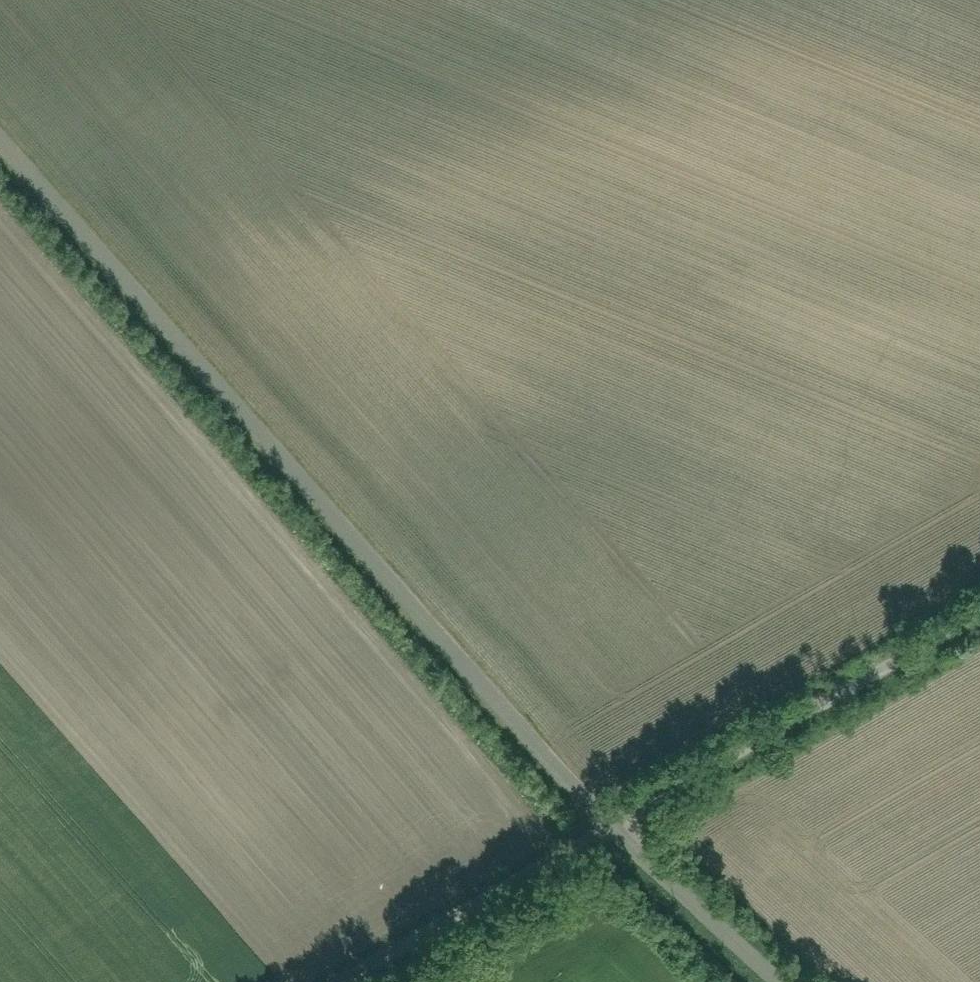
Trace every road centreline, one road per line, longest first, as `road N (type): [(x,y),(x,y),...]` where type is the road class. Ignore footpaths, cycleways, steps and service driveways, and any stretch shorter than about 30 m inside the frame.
road 1 (track): [(0,135),(612,827),(340,981)]
road 2 (unclassified): [(781,981),(612,827),(979,621)]

